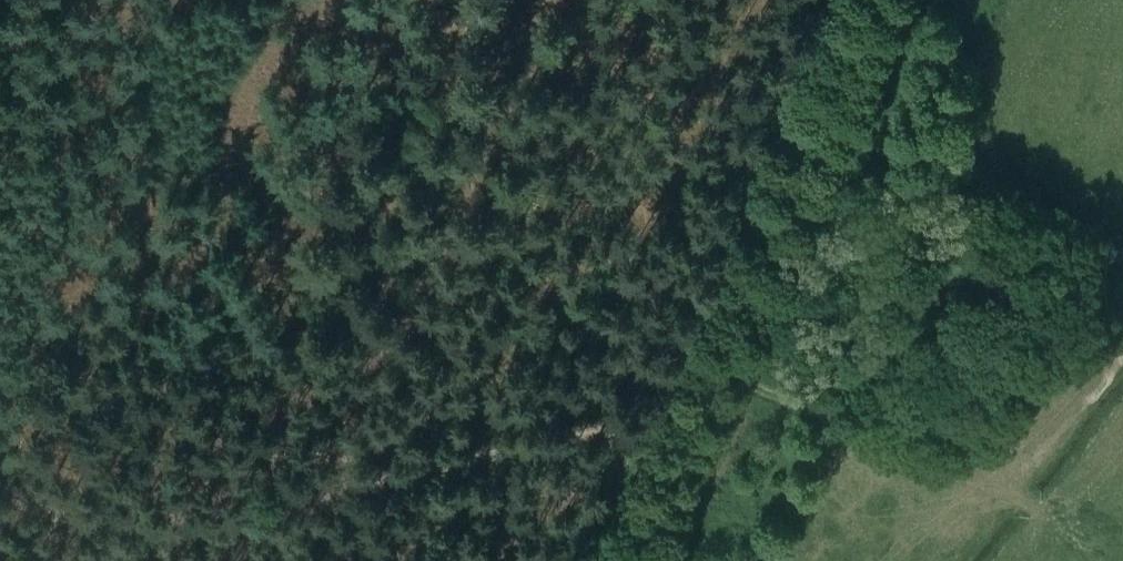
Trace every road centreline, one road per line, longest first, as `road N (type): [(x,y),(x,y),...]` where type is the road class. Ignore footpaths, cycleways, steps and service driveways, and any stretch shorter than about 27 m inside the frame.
road 1 (track): [(636,560),(877,0)]

